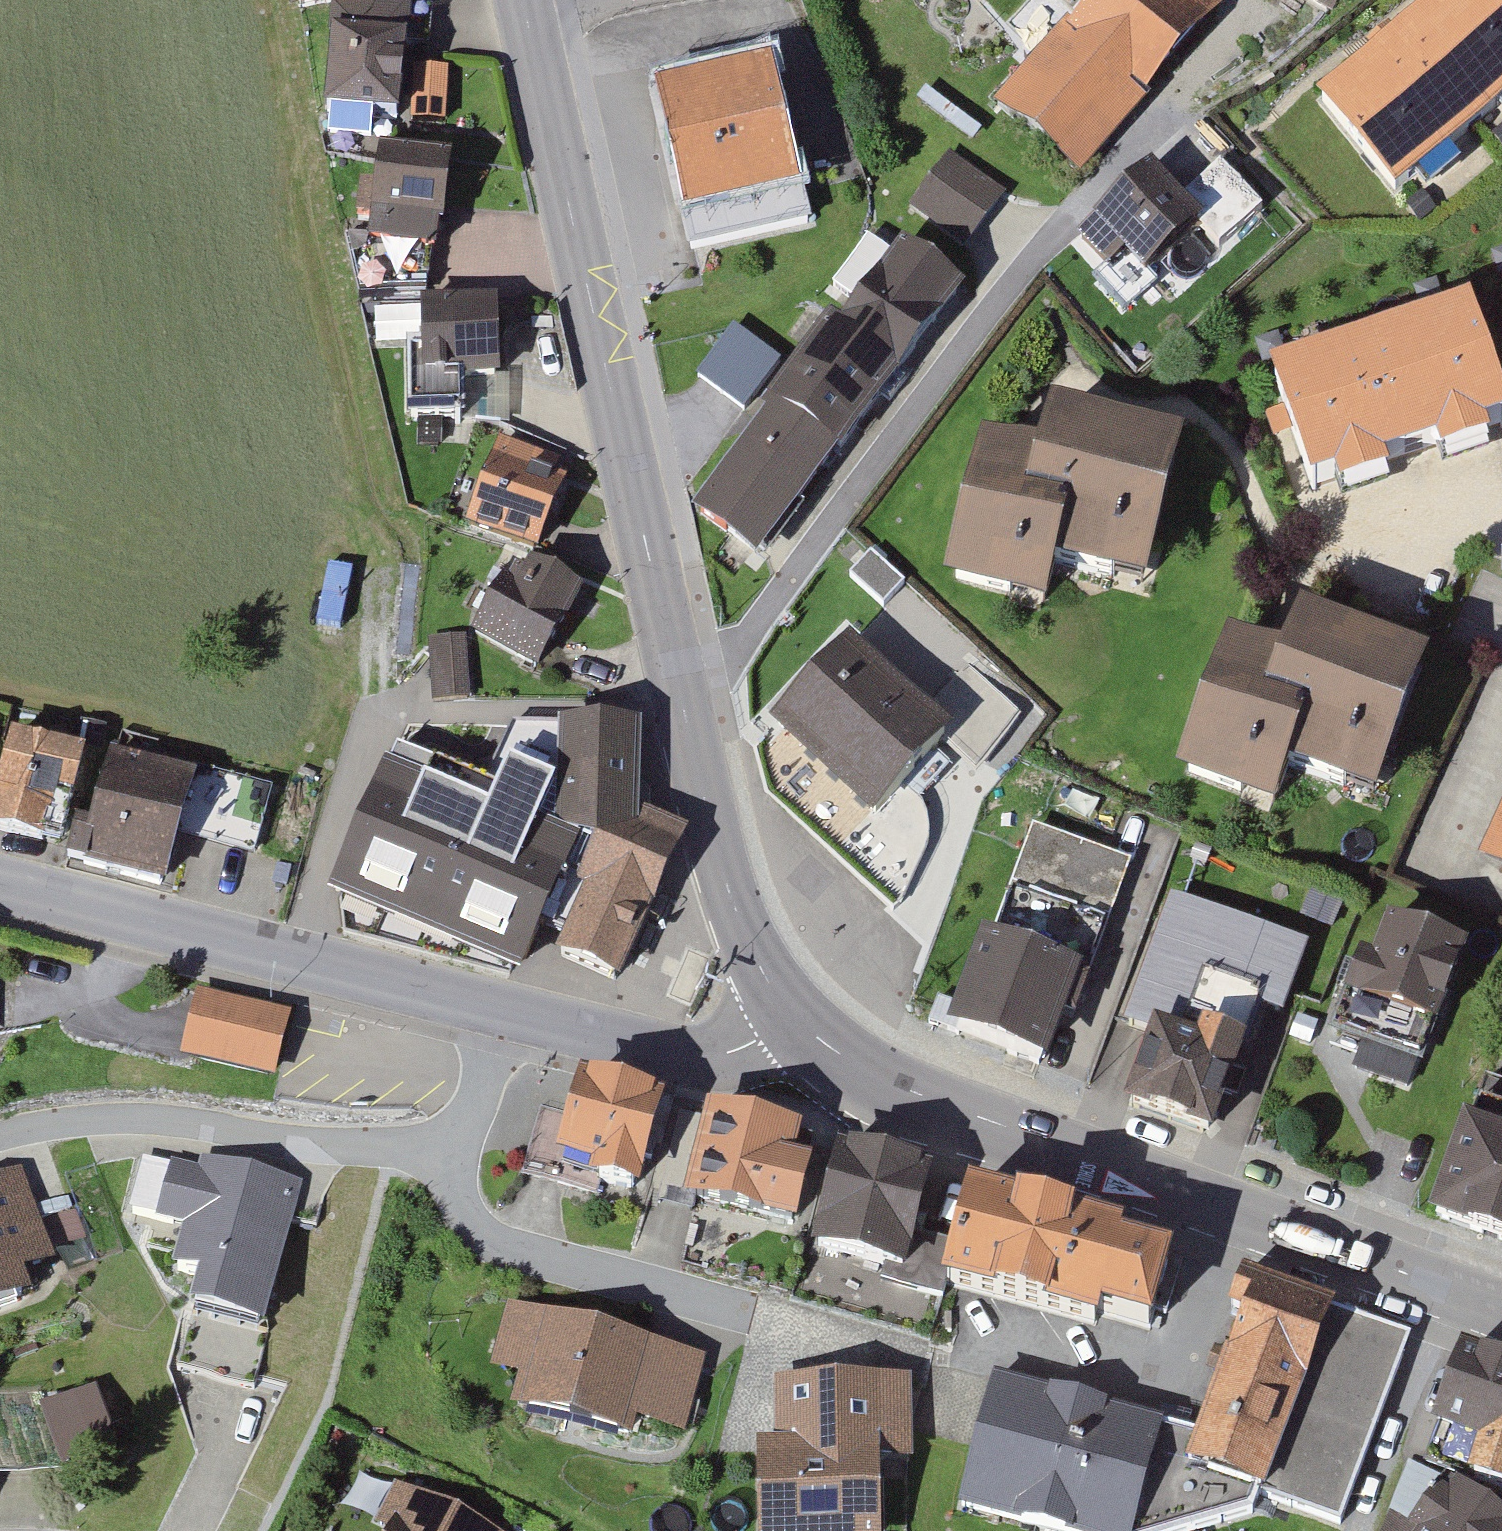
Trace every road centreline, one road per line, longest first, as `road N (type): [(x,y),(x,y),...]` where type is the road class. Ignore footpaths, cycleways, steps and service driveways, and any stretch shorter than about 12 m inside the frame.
road 1 (secondary): [(796,1020),(765,976),(725,873),(526,11)]
road 2 (tertiary): [(796,1020),(742,1051),(675,1055),(0,883)]
road 3 (secondary): [(1501,1310),(916,1094),(851,1063),(796,1020)]

